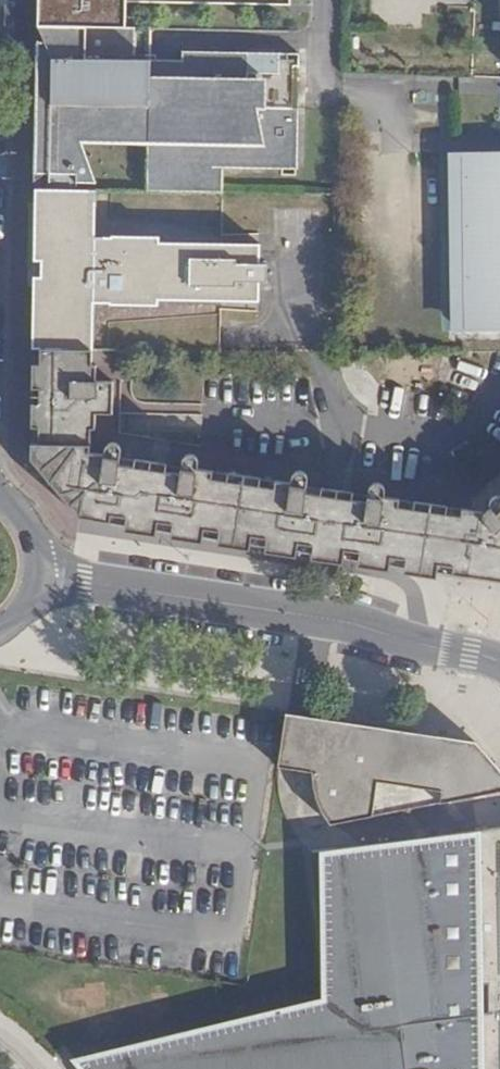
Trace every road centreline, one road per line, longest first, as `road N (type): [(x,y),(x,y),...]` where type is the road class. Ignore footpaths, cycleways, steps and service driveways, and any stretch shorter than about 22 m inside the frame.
road 1 (residential): [(316,620),(37,577)]
road 2 (residential): [(316,620),(343,432)]
road 3 (residential): [(499,663),(316,620)]
road 4 (residential): [(343,432),(450,437),(499,386)]
road 5 (residential): [(206,414),(343,432)]

